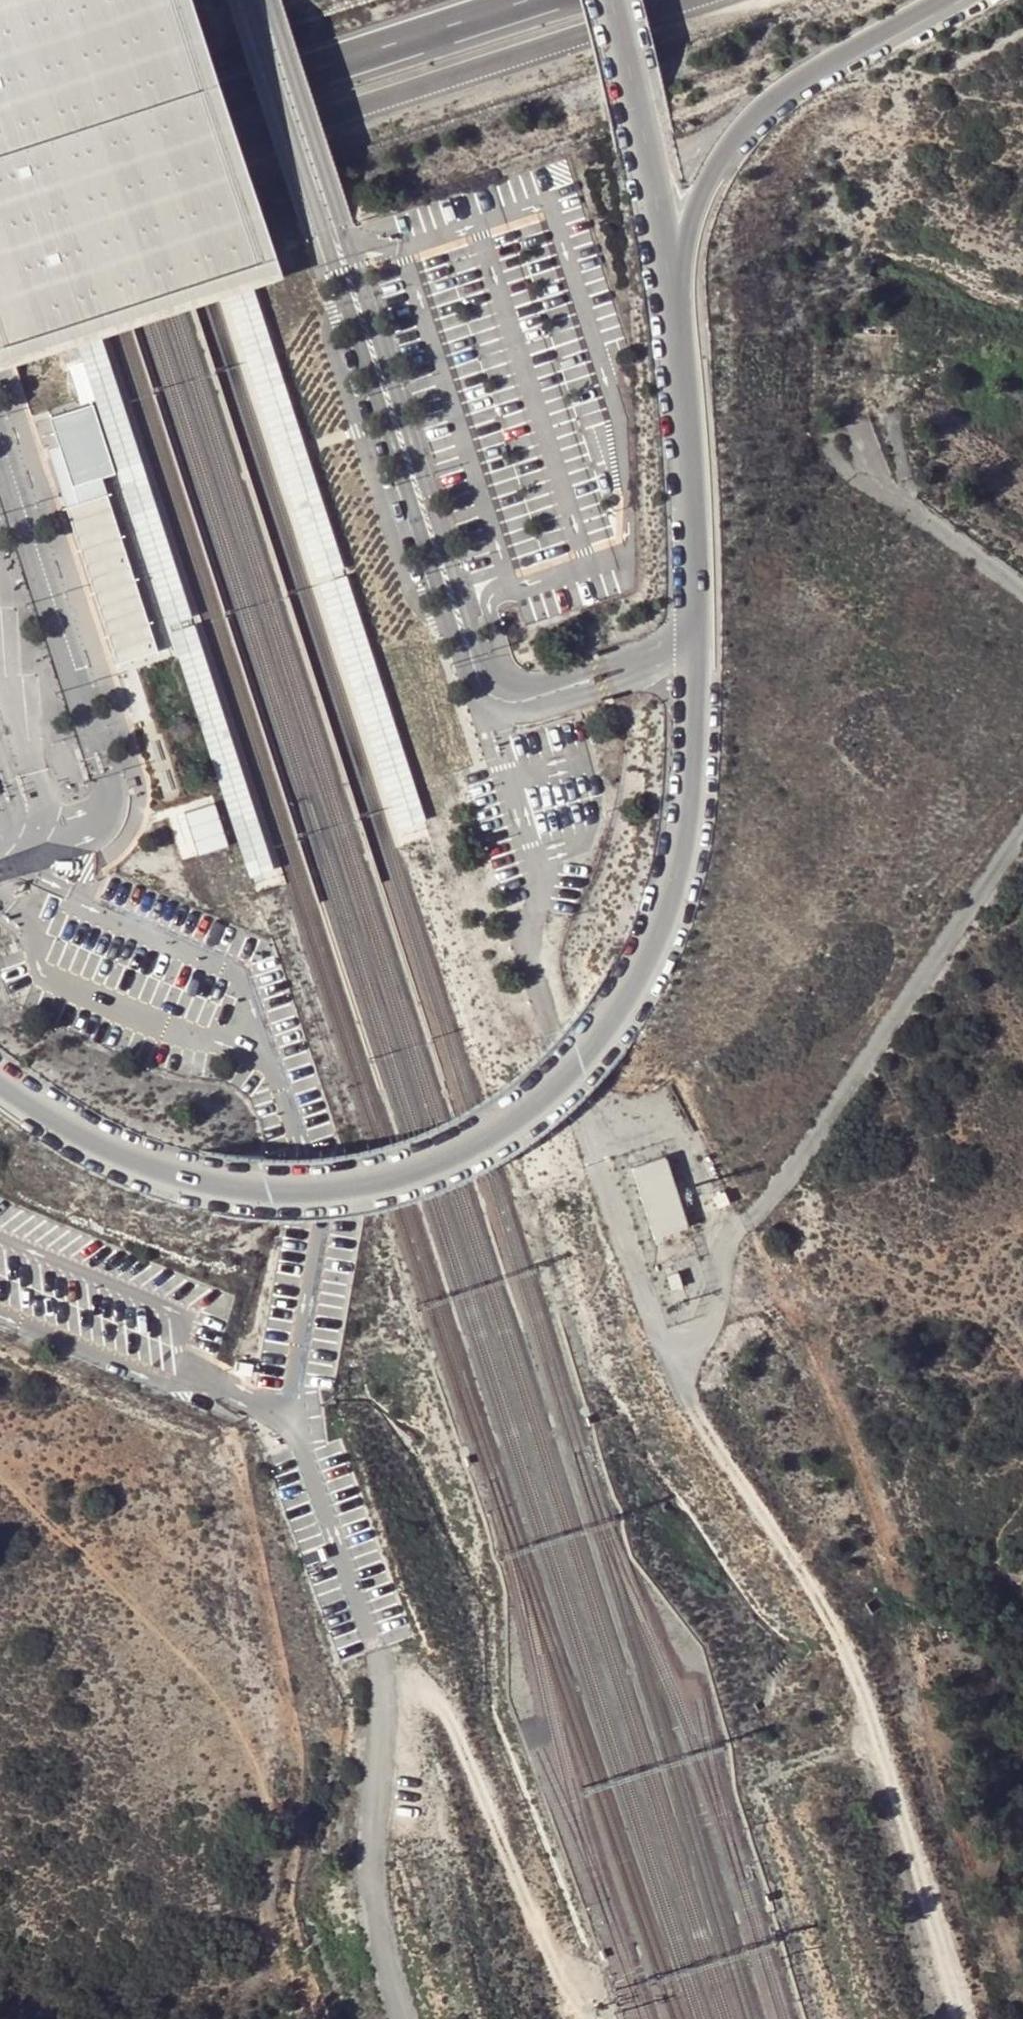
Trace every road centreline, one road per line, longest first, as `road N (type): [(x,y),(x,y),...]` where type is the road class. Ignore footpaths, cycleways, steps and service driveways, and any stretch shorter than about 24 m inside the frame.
road 1 (tertiary): [(0,1084),(76,1135),(143,1166),(228,1187),(301,1190),(360,1182),(465,1145),(541,1096),(592,1045),(639,976),(660,928),(692,764),(687,449),(673,292)]
road 2 (track): [(0,1474),(192,1666),(247,1740),(270,1833),(264,1919),(312,2018)]
road 3 (trunk): [(0,172),(537,0)]
road 4 (trunk): [(673,292),(710,178),(750,119),(794,80),(941,0)]
road 5 (tertiary): [(673,292),(610,0)]

